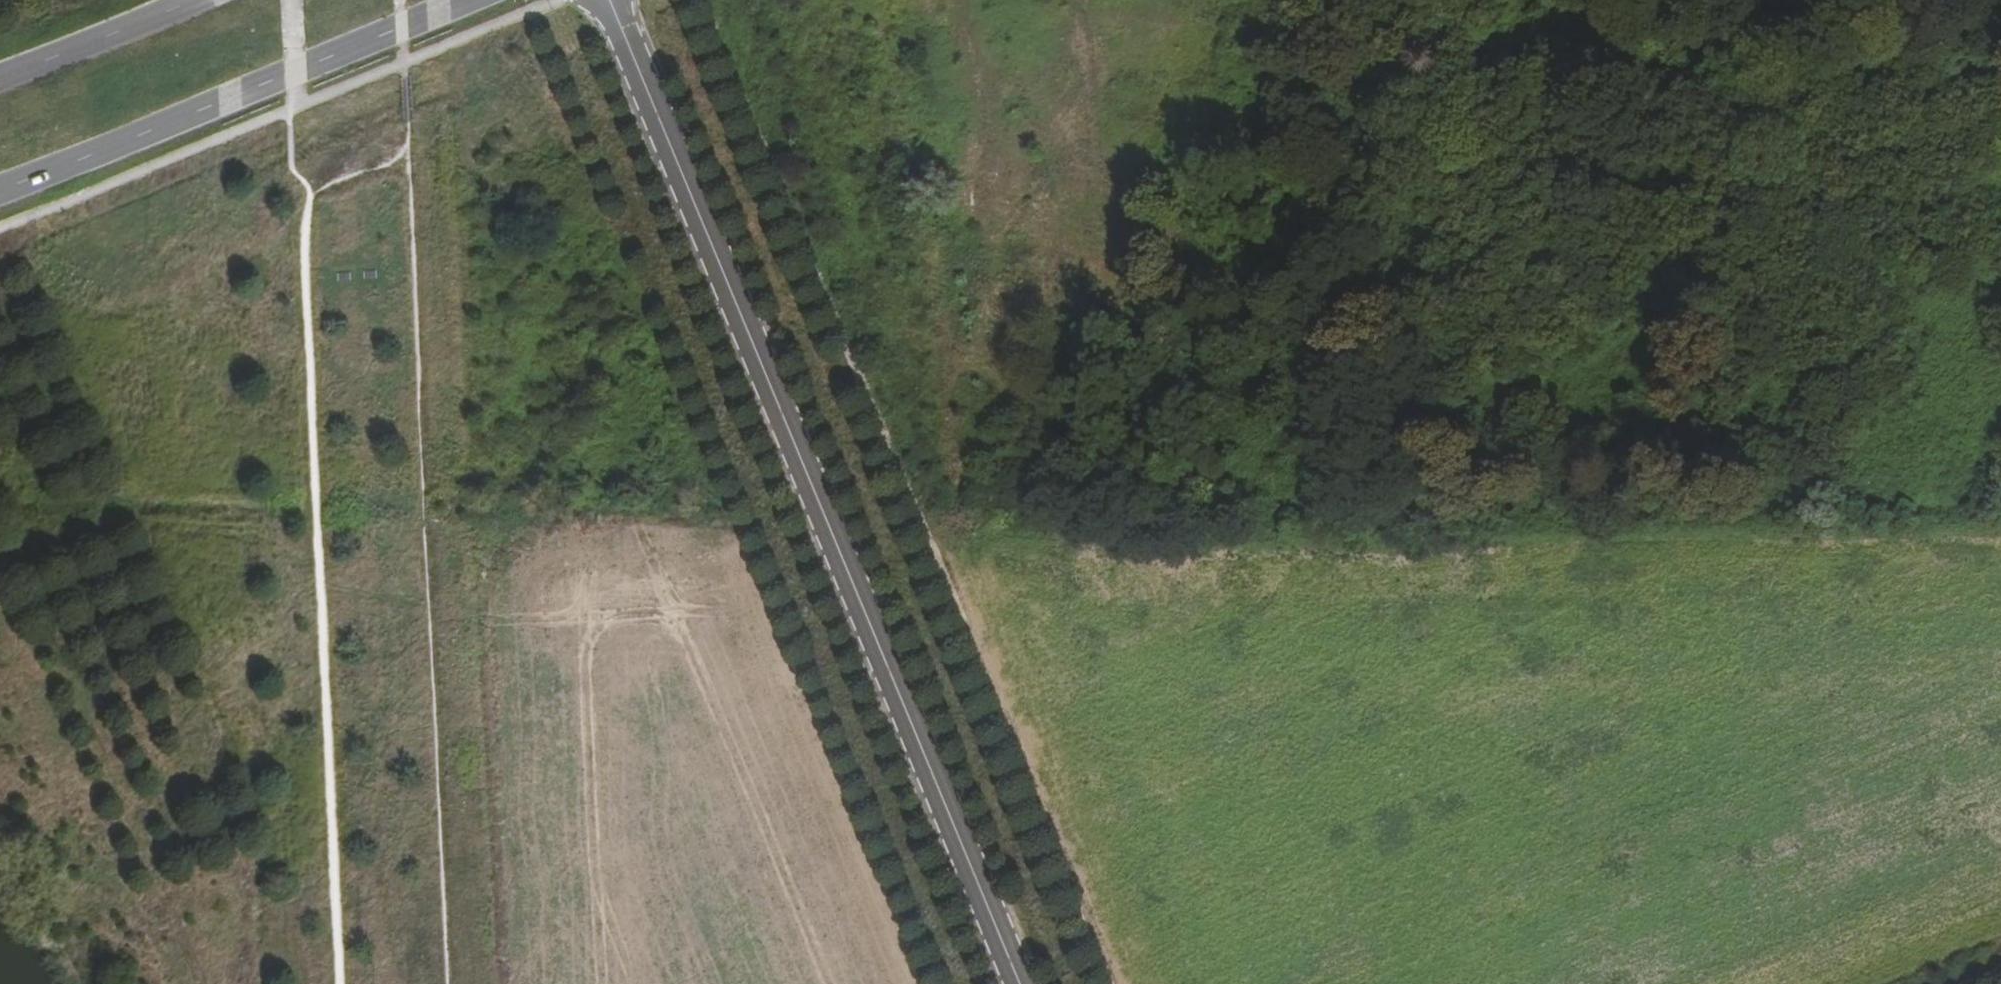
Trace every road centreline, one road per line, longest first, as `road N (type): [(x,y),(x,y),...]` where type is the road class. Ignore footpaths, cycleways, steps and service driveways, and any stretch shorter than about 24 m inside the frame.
road 1 (unclassified): [(610,0),(1020,983)]
road 2 (secondary): [(0,187),(469,0)]
road 3 (secondary): [(198,0),(0,78)]

